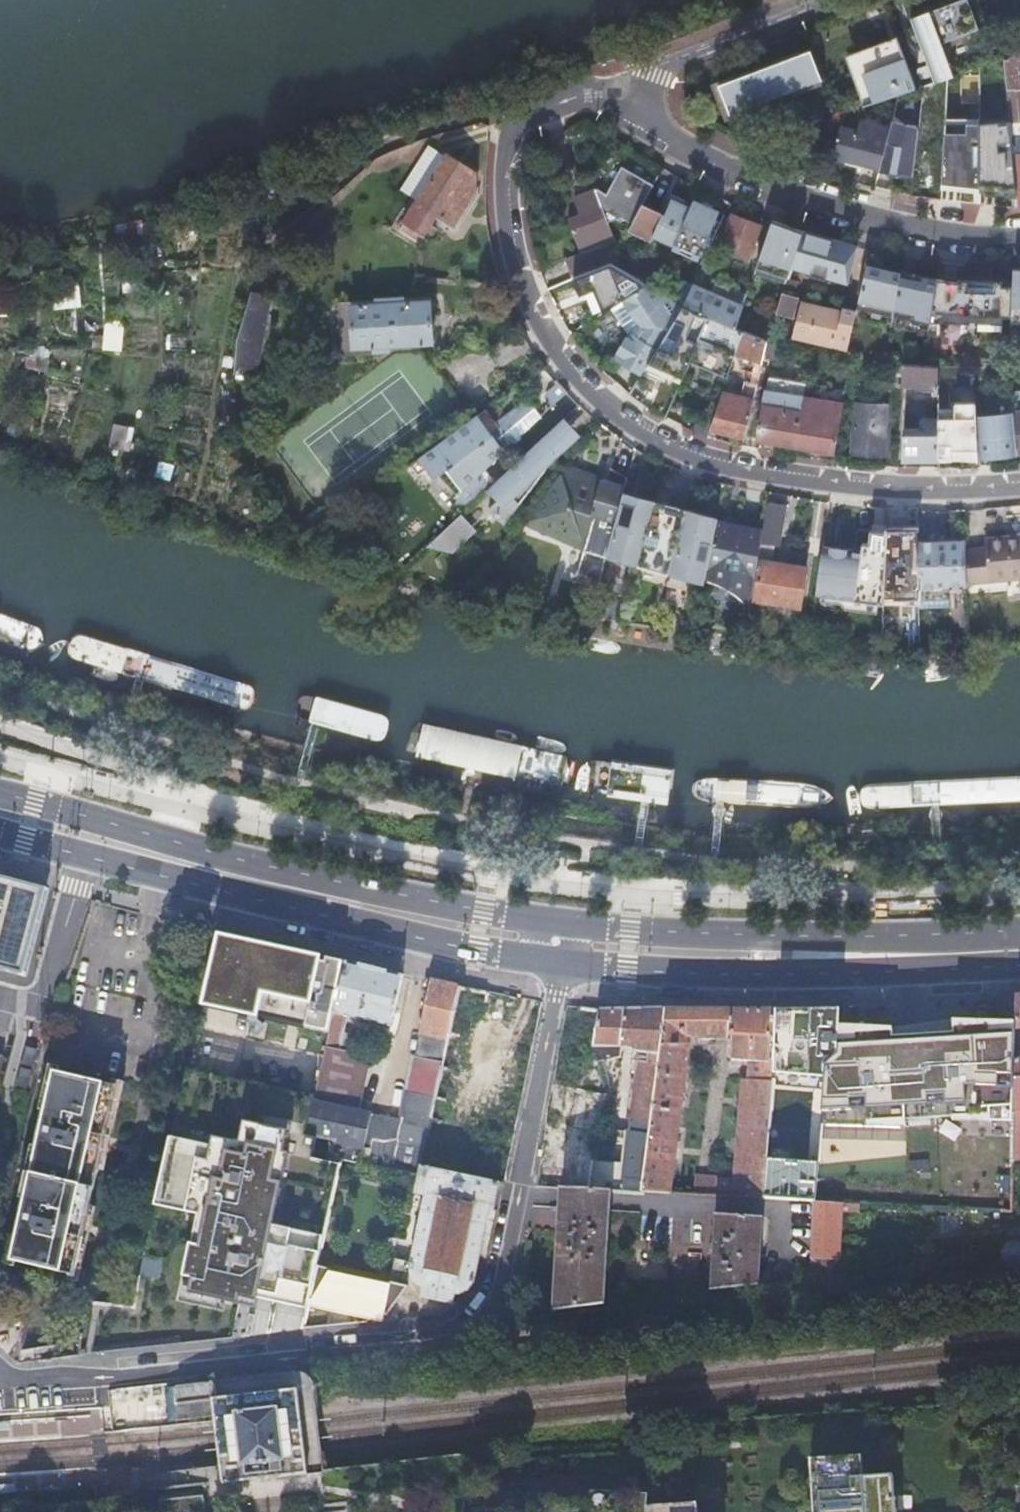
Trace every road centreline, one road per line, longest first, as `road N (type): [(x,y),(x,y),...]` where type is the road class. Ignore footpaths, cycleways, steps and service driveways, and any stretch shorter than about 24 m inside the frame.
road 1 (residential): [(635,112),(593,95),(558,97),(510,133),(504,179),(506,227),(542,328),(615,415),(735,467),(872,487),(1019,485)]
road 2 (residential): [(540,960),(556,993),(520,1194),(493,1299),(468,1323),(435,1334),(7,1385)]
road 3 (primary): [(576,964),(759,972),(1019,954)]
road 4 (primary): [(1019,946),(580,926)]
road 5 (residential): [(1019,239),(878,223),(748,178),(635,112)]
road 6 (primary): [(257,883),(540,960)]
road 7 (primary): [(545,922),(257,883)]
road 8 (primary): [(0,814),(257,883)]
road 9 (residential): [(635,112),(654,75),(833,0)]

